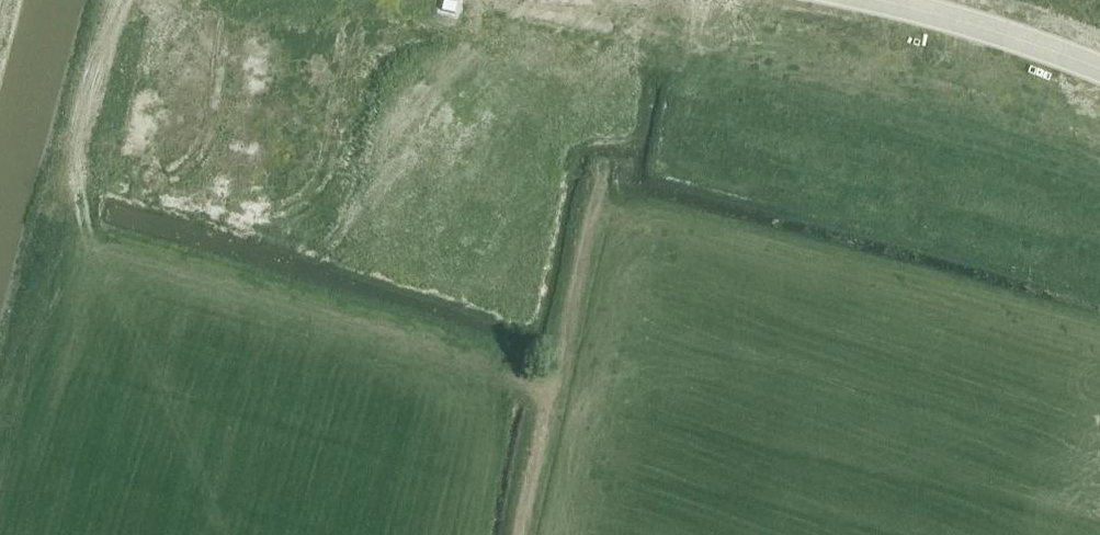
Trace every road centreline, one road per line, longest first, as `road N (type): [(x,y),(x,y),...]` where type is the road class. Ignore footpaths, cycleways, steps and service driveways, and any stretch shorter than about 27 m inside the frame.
road 1 (tertiary): [(1099,69),(878,0)]

